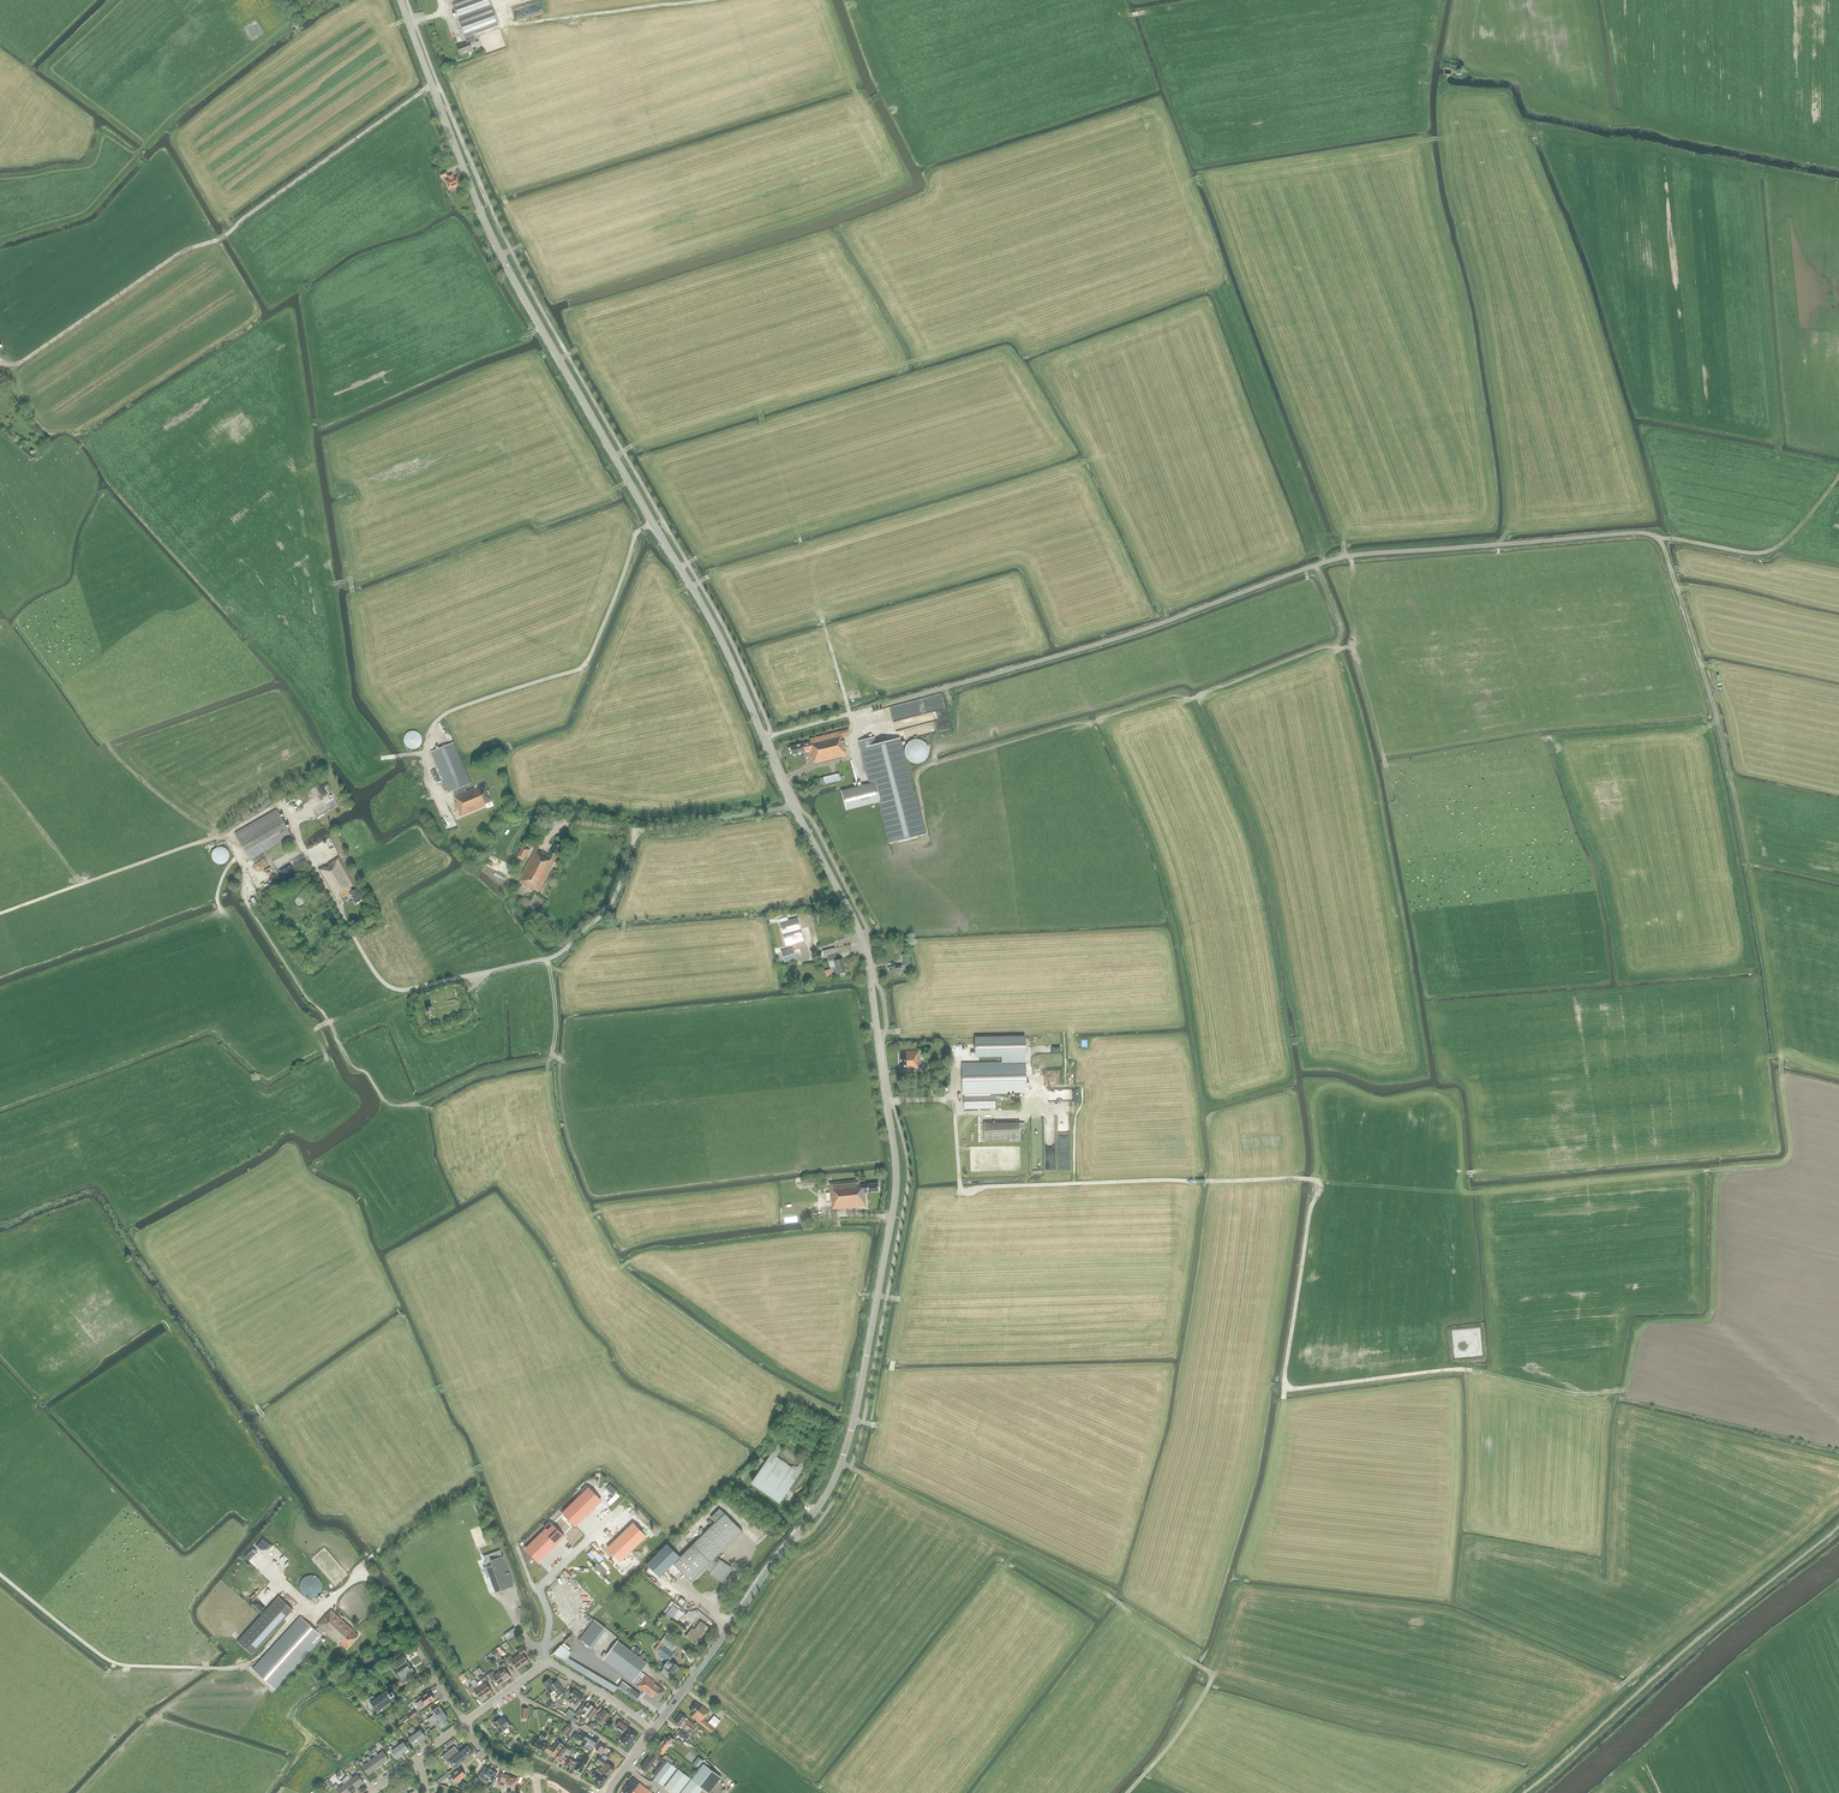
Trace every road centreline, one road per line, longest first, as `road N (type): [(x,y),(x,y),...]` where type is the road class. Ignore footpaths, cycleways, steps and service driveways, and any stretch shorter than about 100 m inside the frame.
road 1 (secondary): [(655,1731),(816,1511),(849,1441),(896,1183),(871,979),(862,936),(717,632),(489,229),(401,0)]
road 2 (track): [(770,737),(1104,643),(1346,556),(1657,537)]
road 3 (track): [(956,1113),(961,1193),(1316,1179),(1321,1191),(1312,1210),(1286,1389),(1461,1370)]
road 4 (track): [(231,831),(247,861),(244,896),(346,1055),(386,1100),(417,1103),(479,1073),(551,1058)]
road 5 (track): [(304,850),(279,805),(231,831),(0,914)]
road 6 (track): [(548,959),(557,1013),(548,1070),(559,1138),(622,1266),(632,1262)]
road 7 (track): [(0,1575),(119,1664),(251,1663)]
road 8 (track): [(1657,537),(1737,802)]
road 9 (track): [(1657,537),(1769,550),(1798,528),(1838,474)]
road 10 (track): [(504,25),(710,0)]
road 11 (track): [(479,1713),(376,1553)]
road 12 (track): [(1127,1792),(1206,1693),(1211,1673),(1191,1661)]
road 13 (residential): [(416,1759),(549,1661)]
road 14 (track): [(365,1577),(364,1563),(466,1481)]
road 15 (residential): [(655,1731),(549,1661)]

